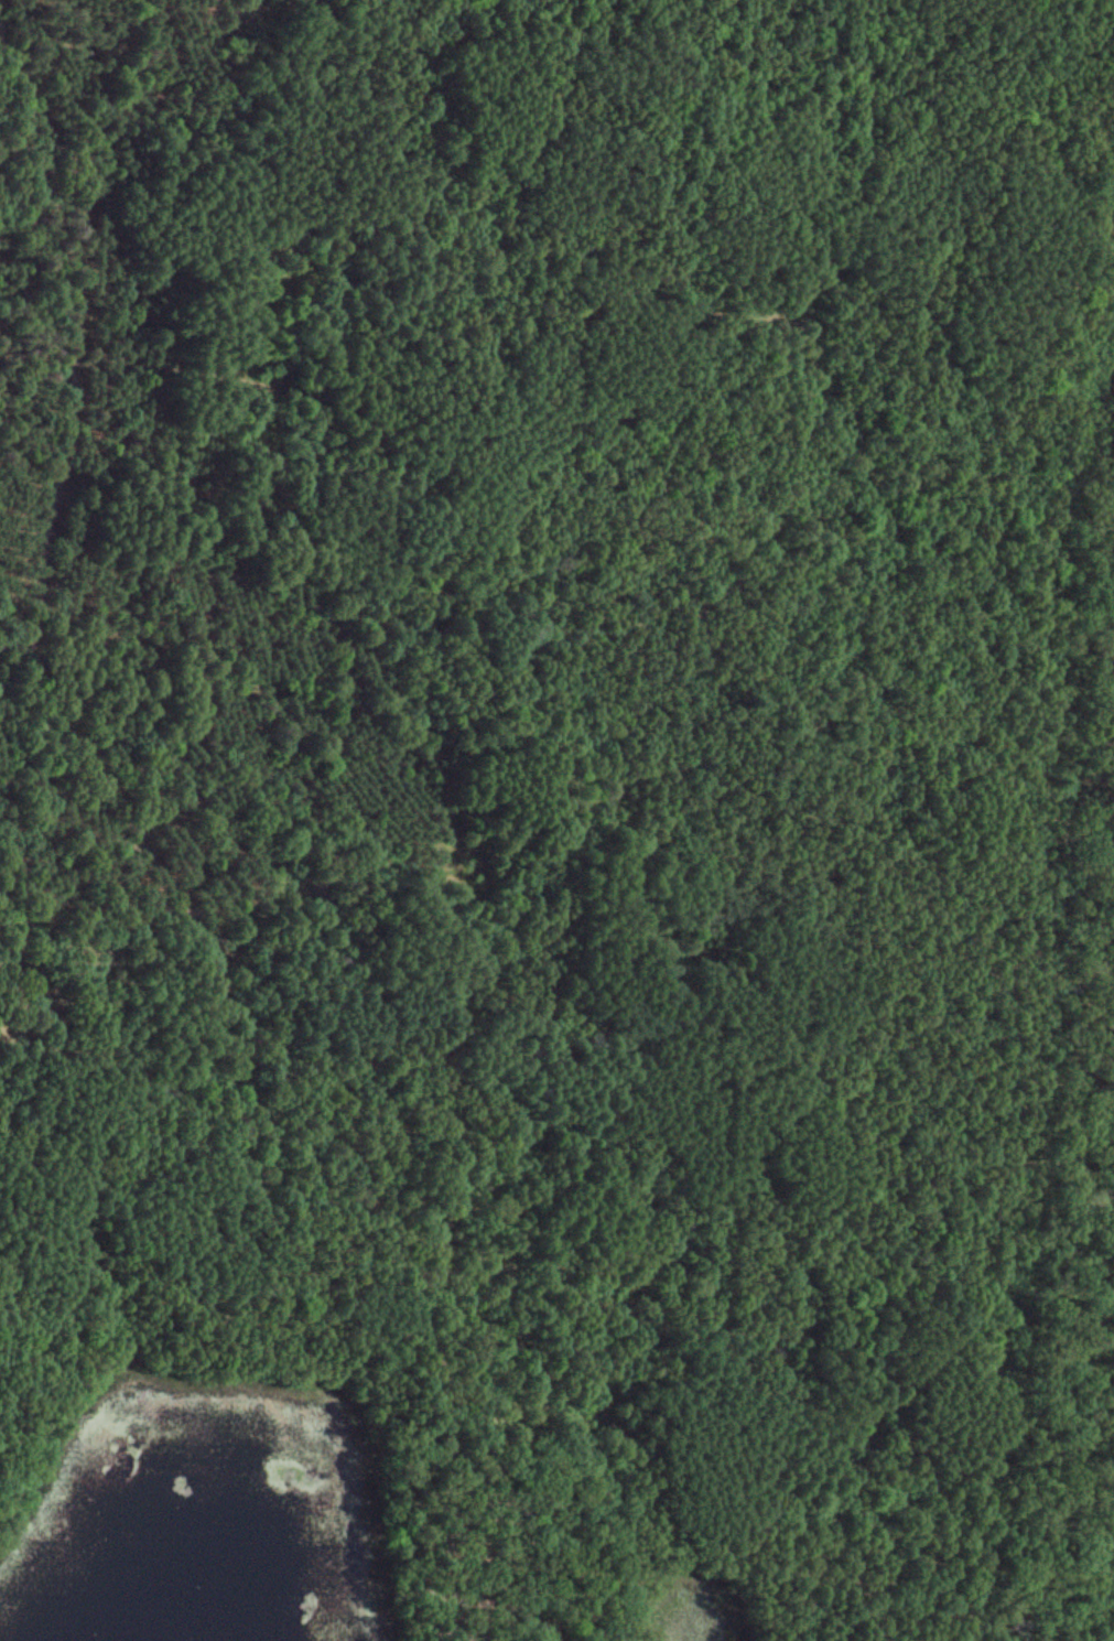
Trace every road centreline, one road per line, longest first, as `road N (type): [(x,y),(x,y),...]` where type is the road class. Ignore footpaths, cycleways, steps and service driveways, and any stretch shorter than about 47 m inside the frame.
road 1 (track): [(0,28),(74,170),(71,431),(37,629),(41,687),(237,998),(434,1284),(523,1456),(529,1523),(557,1640)]

